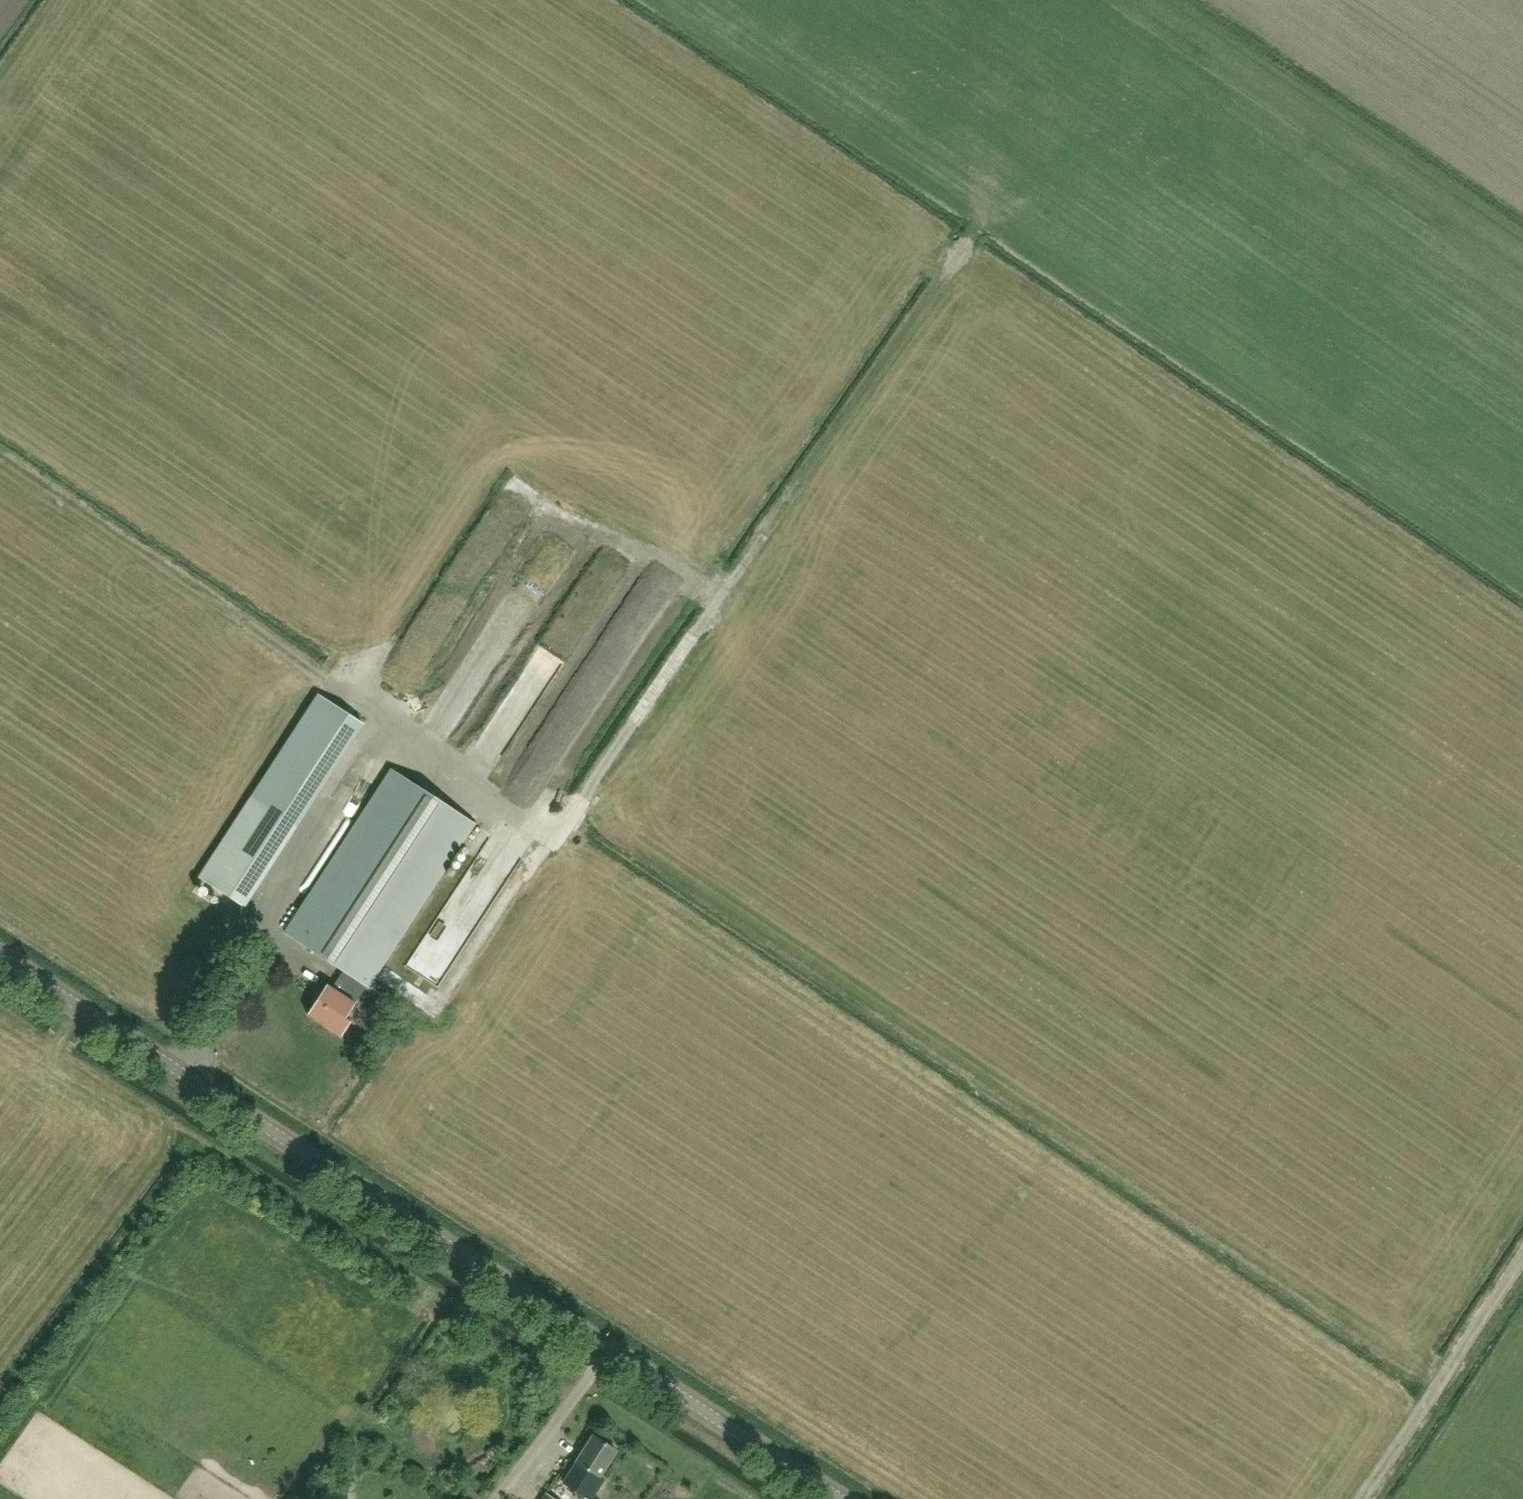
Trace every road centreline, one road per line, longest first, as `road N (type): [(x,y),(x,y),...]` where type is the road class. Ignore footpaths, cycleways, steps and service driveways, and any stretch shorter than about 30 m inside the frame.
road 1 (tertiary): [(812,1498),(0,969)]

